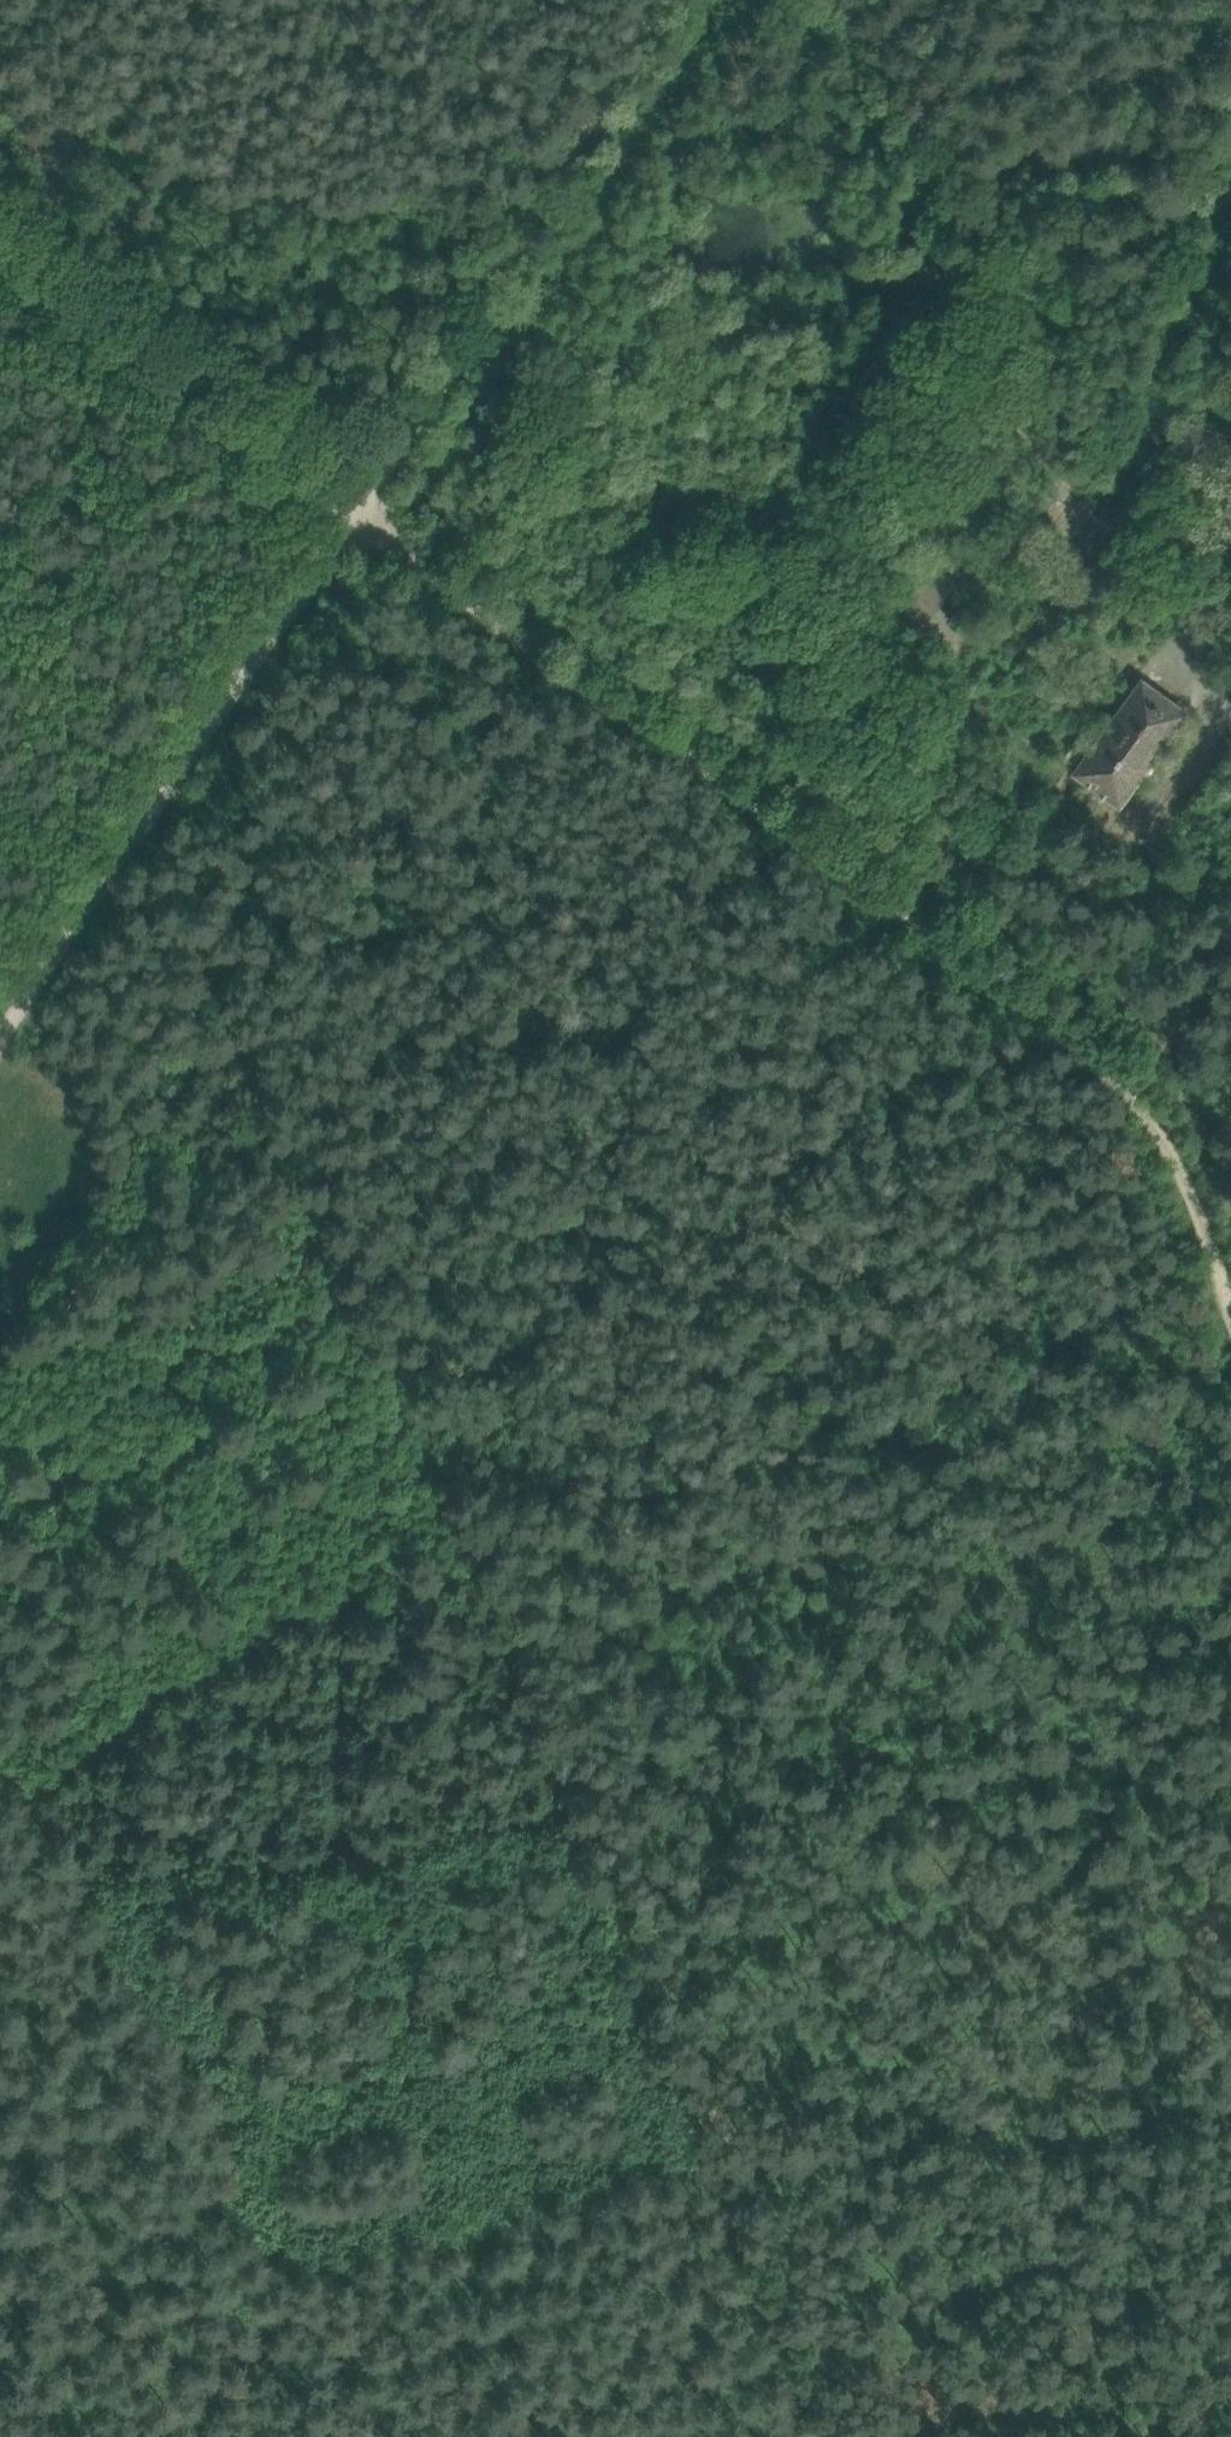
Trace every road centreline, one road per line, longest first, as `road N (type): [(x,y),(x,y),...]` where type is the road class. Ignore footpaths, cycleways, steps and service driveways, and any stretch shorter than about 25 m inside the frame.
road 1 (track): [(662,0),(0,1028)]
road 2 (track): [(1230,1277),(1143,1062),(355,469)]
road 3 (track): [(0,215),(355,469)]

